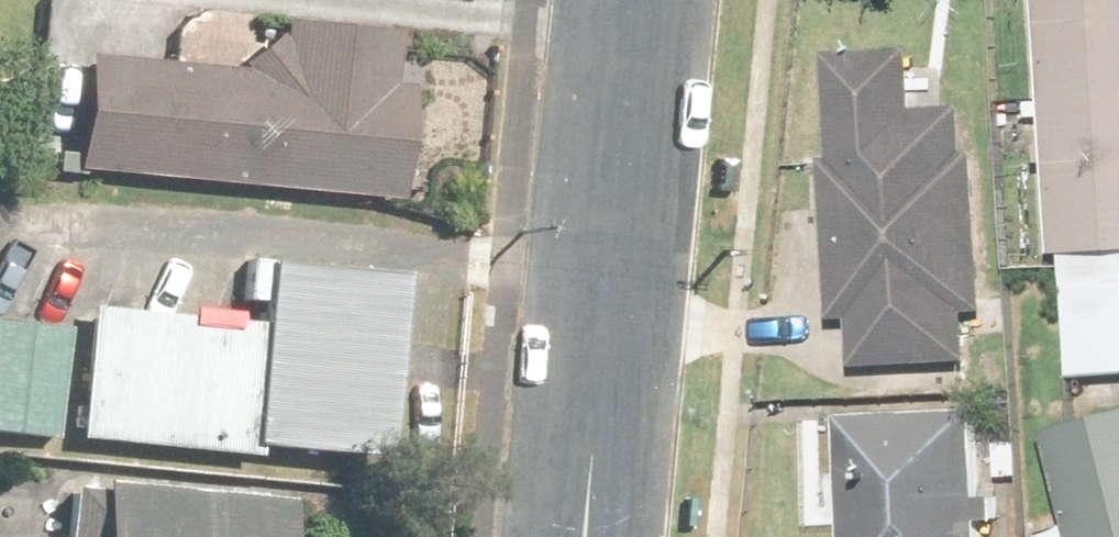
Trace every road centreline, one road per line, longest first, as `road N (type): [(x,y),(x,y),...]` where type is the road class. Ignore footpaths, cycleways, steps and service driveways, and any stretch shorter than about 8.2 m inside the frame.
road 1 (residential): [(639,0),(586,536)]

